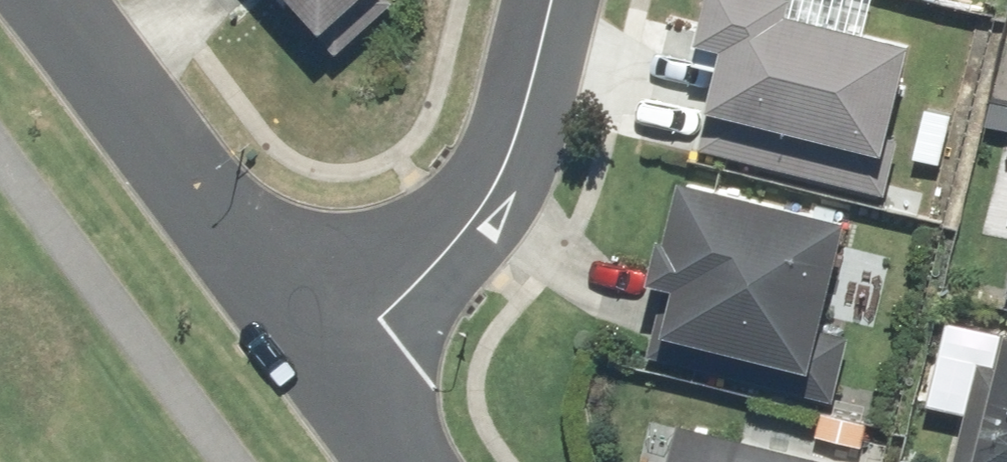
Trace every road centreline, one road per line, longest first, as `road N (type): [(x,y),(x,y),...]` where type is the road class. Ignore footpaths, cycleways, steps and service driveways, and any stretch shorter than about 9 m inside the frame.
road 1 (residential): [(65,0),(327,347)]
road 2 (residential): [(546,0),(493,170),(452,238),(327,347)]
road 3 (residential): [(327,347),(414,461)]

